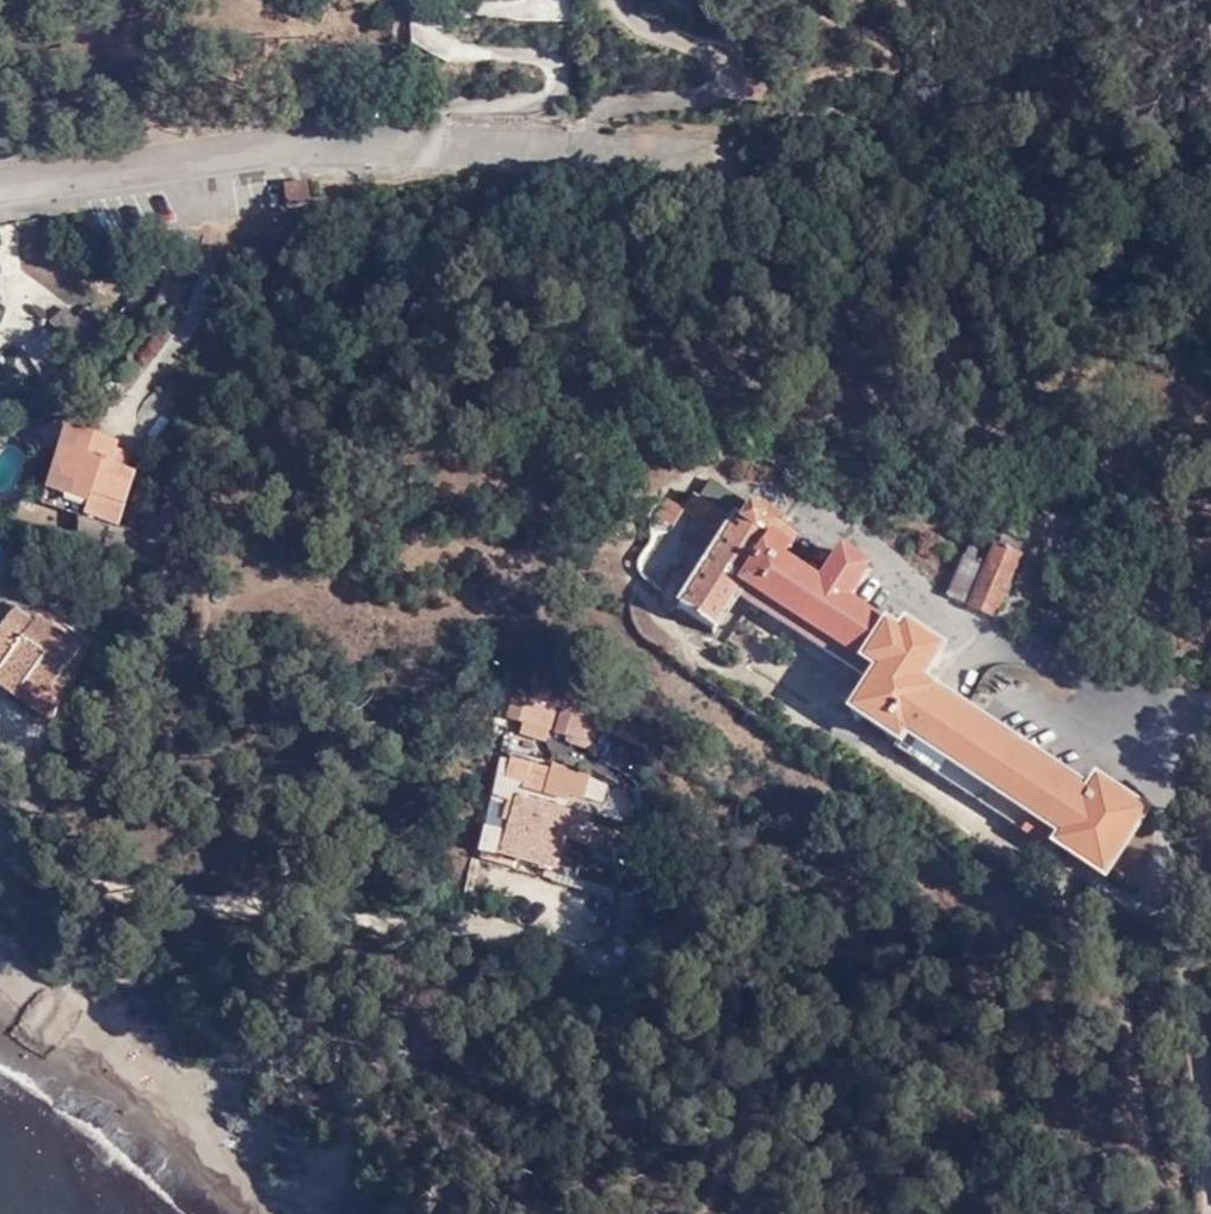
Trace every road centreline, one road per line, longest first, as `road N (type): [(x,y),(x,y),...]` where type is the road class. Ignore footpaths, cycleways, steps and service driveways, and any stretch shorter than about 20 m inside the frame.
road 1 (residential): [(0,841),(70,879),(428,926),(501,927),(535,872)]
road 2 (residential): [(0,186),(314,147),(525,144)]

